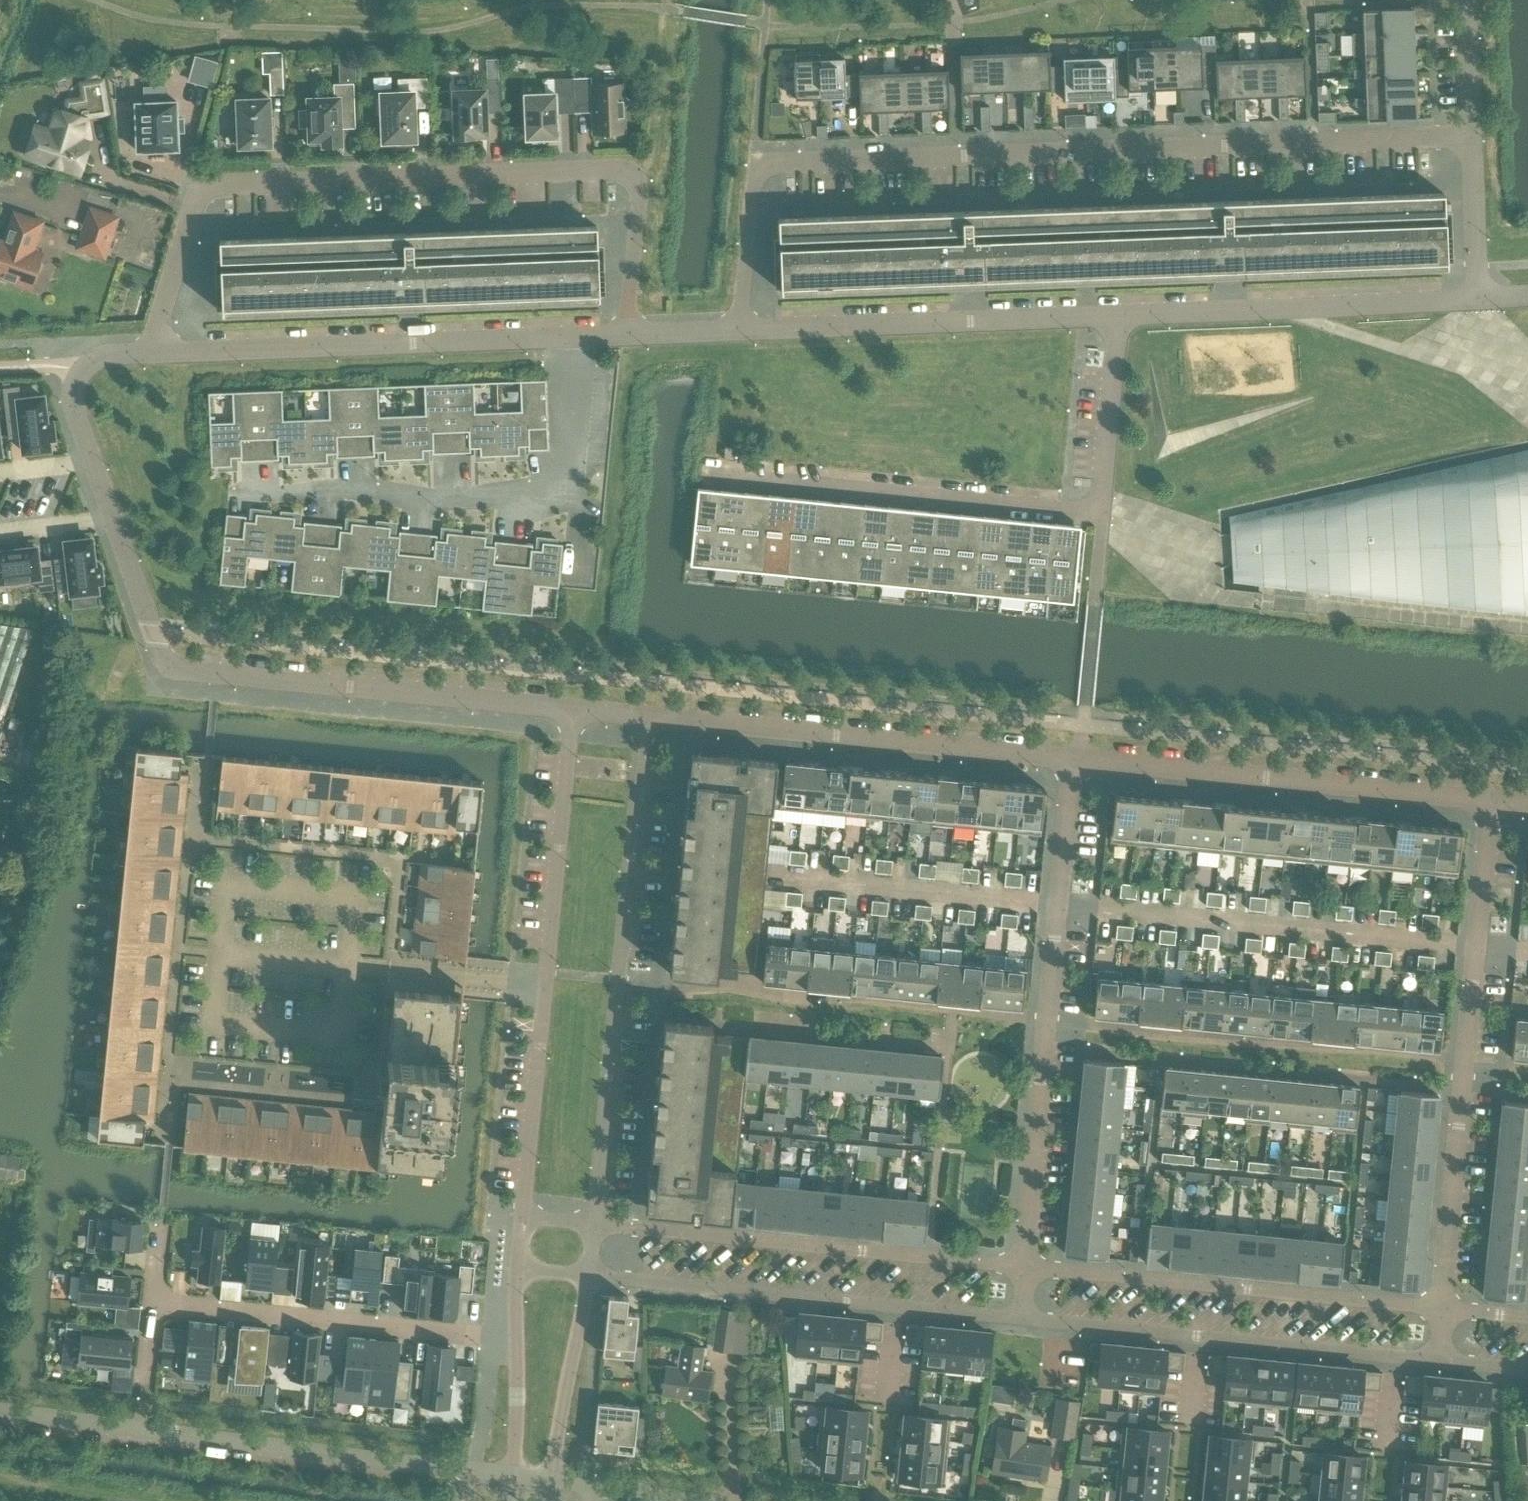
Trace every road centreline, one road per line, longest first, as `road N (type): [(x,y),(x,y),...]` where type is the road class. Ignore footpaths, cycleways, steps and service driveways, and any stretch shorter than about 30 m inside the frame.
road 1 (residential): [(1473,137),(764,166),(736,331)]
road 2 (residential): [(627,334),(639,192),(633,175),(225,184),(205,188),(194,211),(153,355)]
road 3 (unclassified): [(114,521),(156,635),(182,671),(574,708)]
road 4 (unclassified): [(510,1474),(0,1405)]
road 5 (unclassified): [(596,1226),(649,717)]
road 6 (residential): [(1074,759),(1023,1267)]
road 7 (residential): [(1490,803),(1443,1310)]
road 8 (unclassified): [(575,336),(567,484),(522,503),(243,483)]
road 9 (residential): [(590,1282),(1018,1321)]
road 10 (residential): [(1023,1267),(596,1226)]
road 11 (residential): [(1074,759),(649,717)]
road 12 (unclassified): [(575,336),(153,355)]
road 13 (residential): [(1443,1310),(1023,1267)]
road 14 (residential): [(1018,1321),(1438,1363)]
road 15 (residential): [(1490,803),(1074,759)]
road 16 (unclassified): [(1104,520),(709,480)]
road 17 (unclassified): [(1122,315),(736,331)]
road 18 (residential): [(155,1302),(516,1340)]
road 19 (unclassified): [(1482,297),(1122,315)]
road 20 (unclassified): [(574,708),(546,983)]
road 21 (unclassified): [(546,983),(520,1220)]
road 22 (residential): [(1122,315),(1104,520)]
road 23 (unclassified): [(552,1478),(590,1282)]
road 24 (unclassified): [(153,355),(79,360),(70,379),(95,464)]
road 25 (unclassified): [(727,1500),(552,1478)]
road 26 (residential): [(1473,137),(1482,297)]
road 27 (residential): [(401,971),(546,983)]
road 28 (residential): [(1467,0),(1473,137)]
road 29 (unclassified): [(516,1340),(510,1474)]

